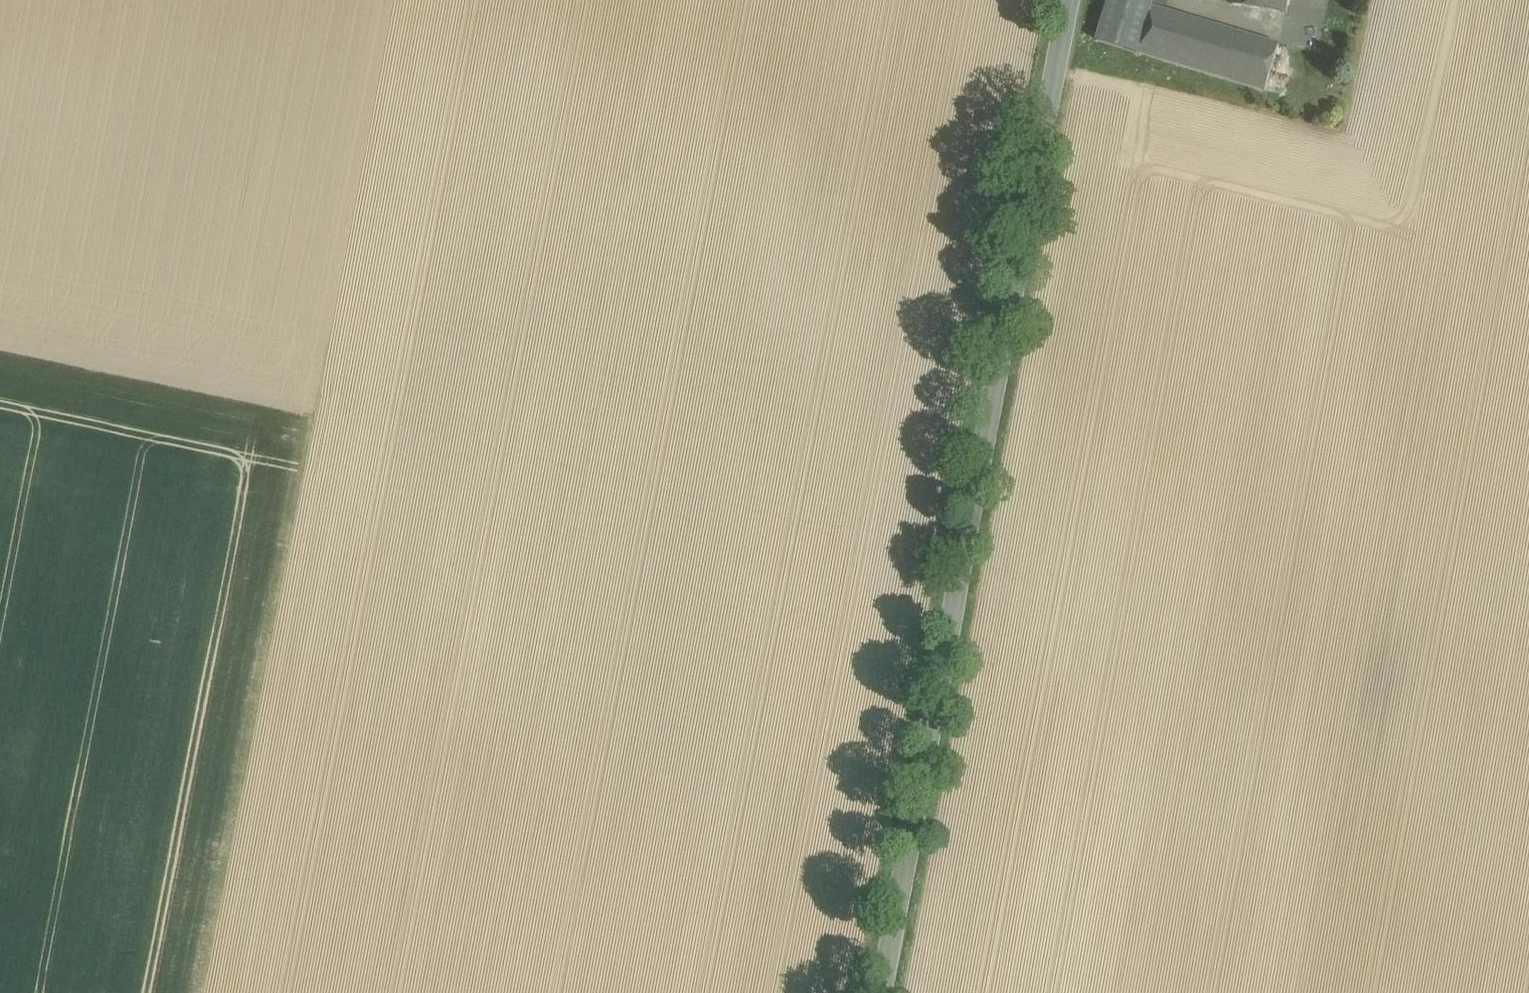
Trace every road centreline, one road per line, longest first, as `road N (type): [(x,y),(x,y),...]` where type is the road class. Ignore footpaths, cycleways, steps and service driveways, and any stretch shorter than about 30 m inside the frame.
road 1 (tertiary): [(881,992),(1071,0)]

